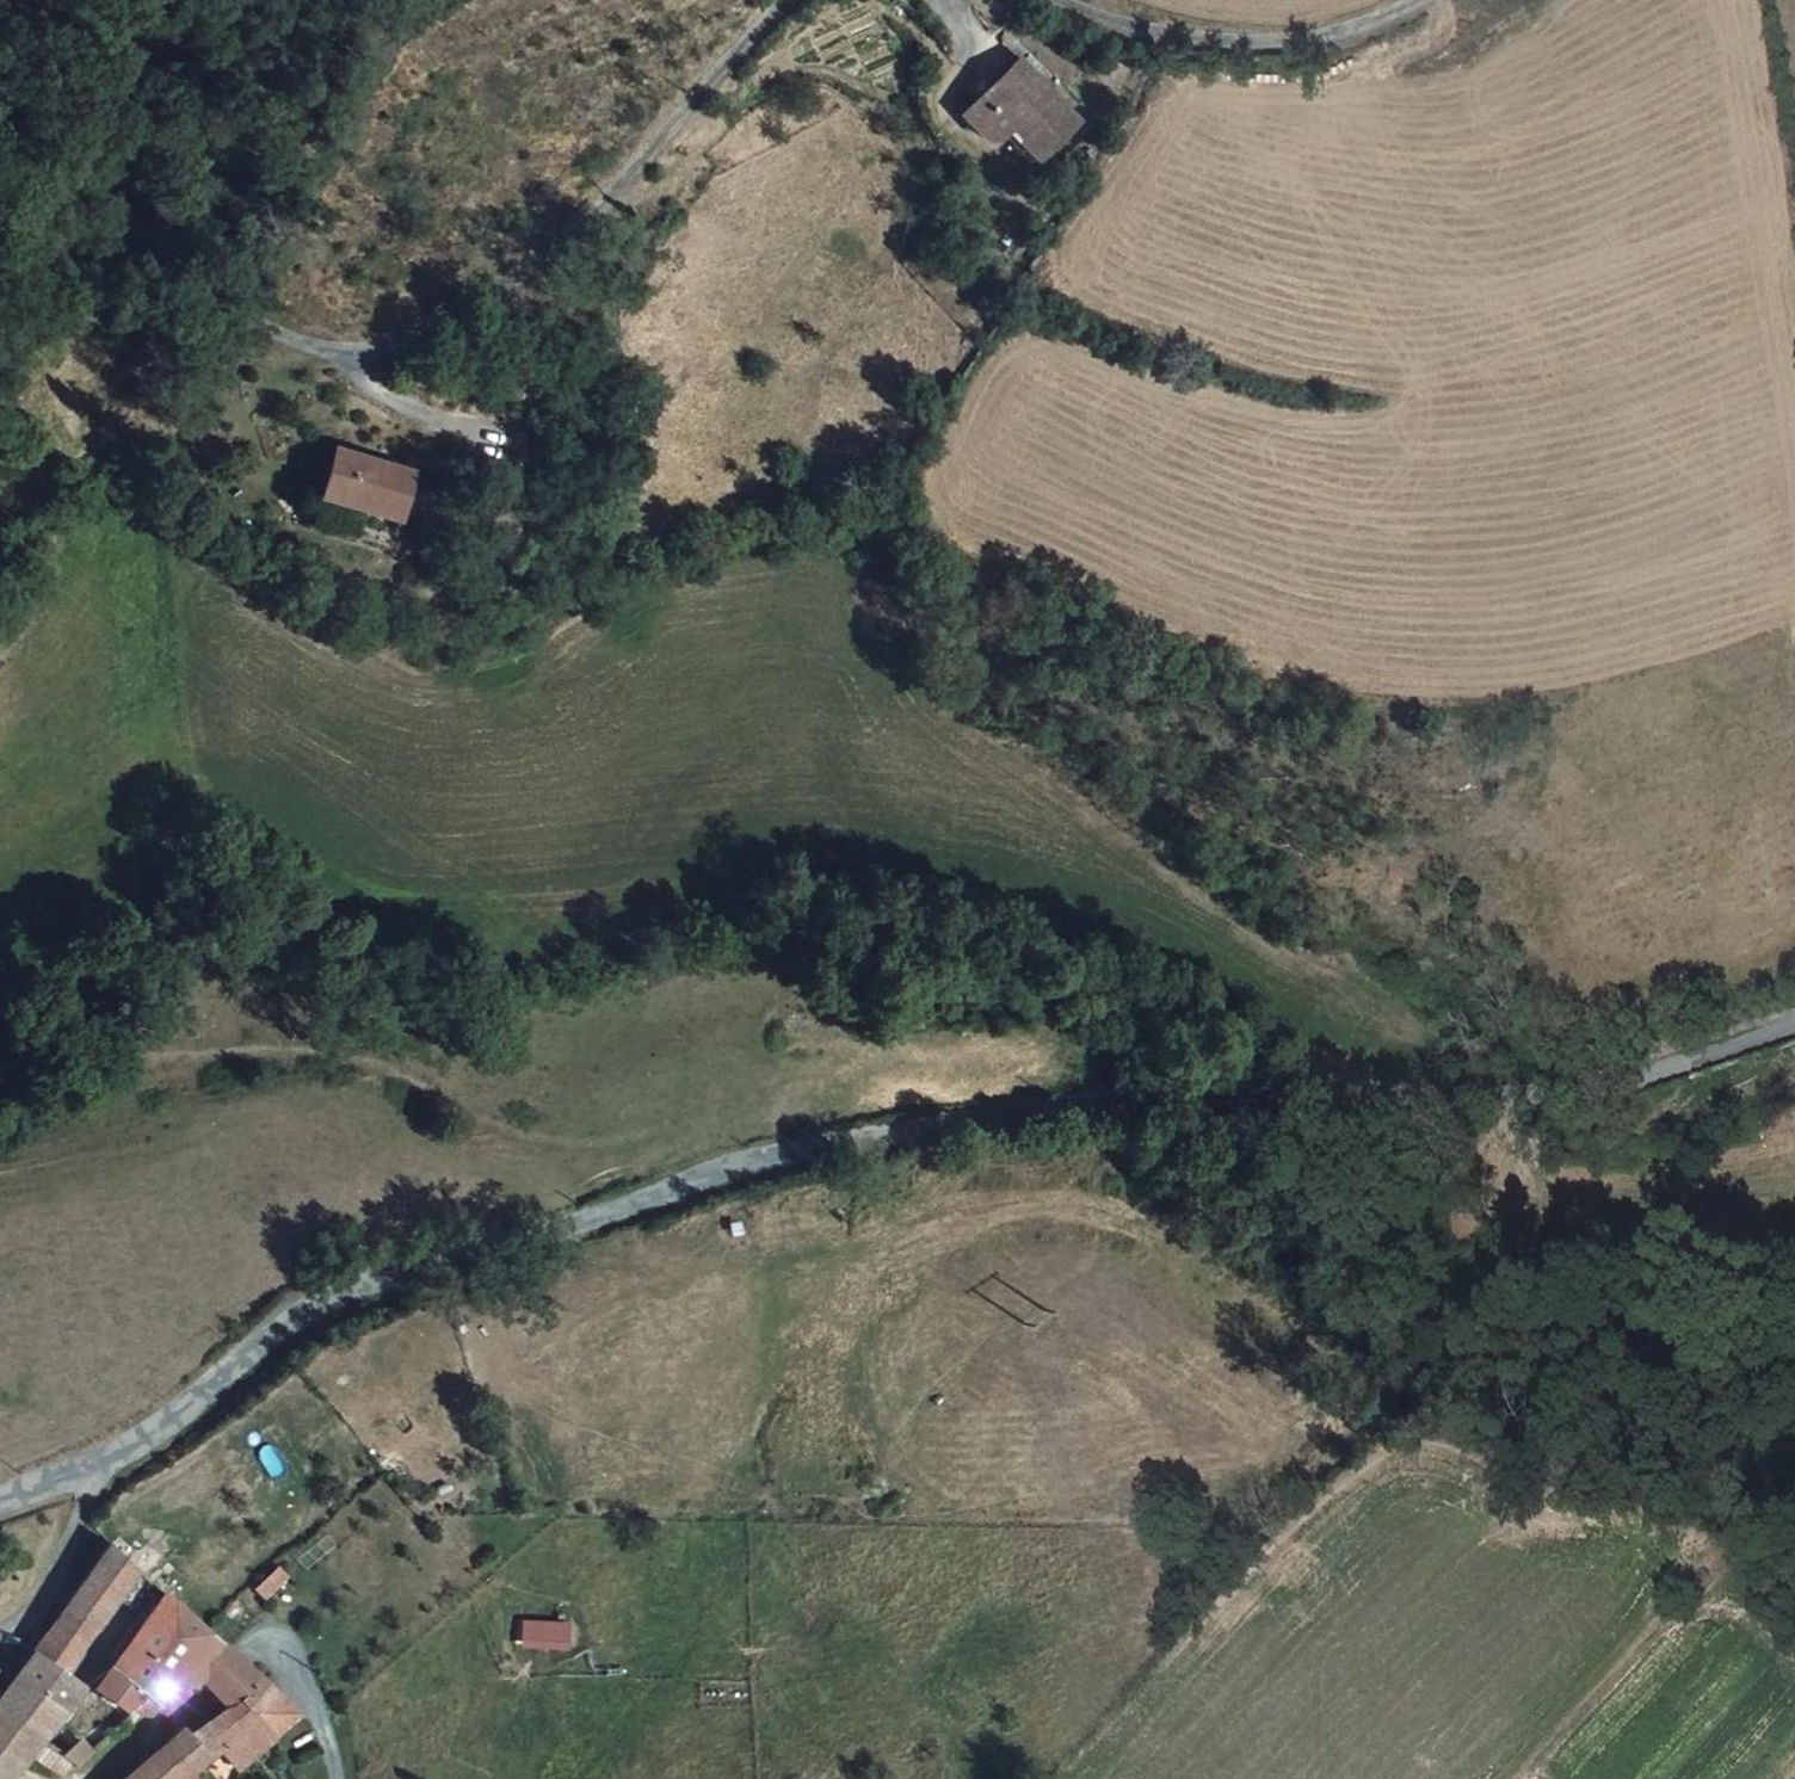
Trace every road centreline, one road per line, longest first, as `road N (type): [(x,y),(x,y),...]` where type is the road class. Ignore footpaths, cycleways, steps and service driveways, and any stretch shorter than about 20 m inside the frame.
road 1 (unclassified): [(1794,1006),(1765,1028),(1599,1085),(1091,1096),(784,1137),(339,1290),(98,1468),(0,1500)]
road 2 (track): [(782,0),(755,18),(495,297),(427,341),(377,361),(309,348),(139,275),(102,283),(0,451)]
road 3 (track): [(1407,0),(1326,36),(1247,53),(1107,33),(1038,0)]

